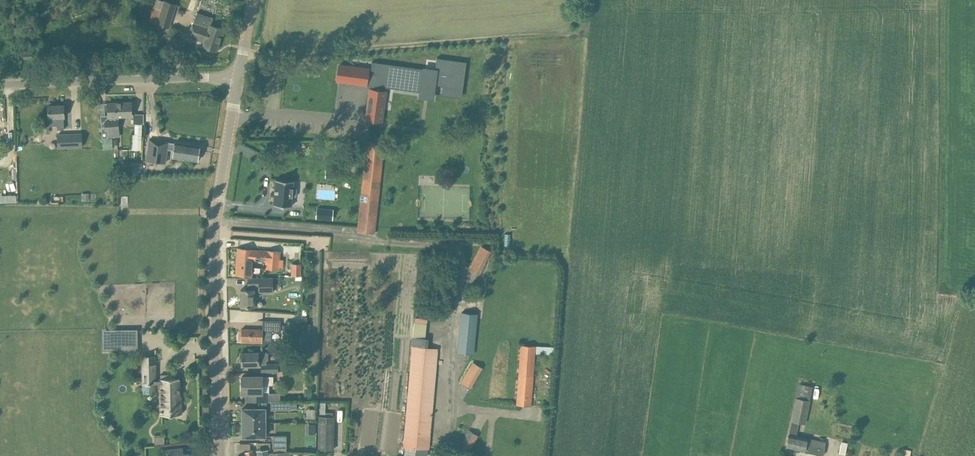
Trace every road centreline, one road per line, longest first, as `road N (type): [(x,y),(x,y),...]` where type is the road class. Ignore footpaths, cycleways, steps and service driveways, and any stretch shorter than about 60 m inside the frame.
road 1 (tertiary): [(219,455),(214,221),(238,80)]
road 2 (track): [(243,53),(575,32)]
road 3 (unclassified): [(238,80),(0,84)]

